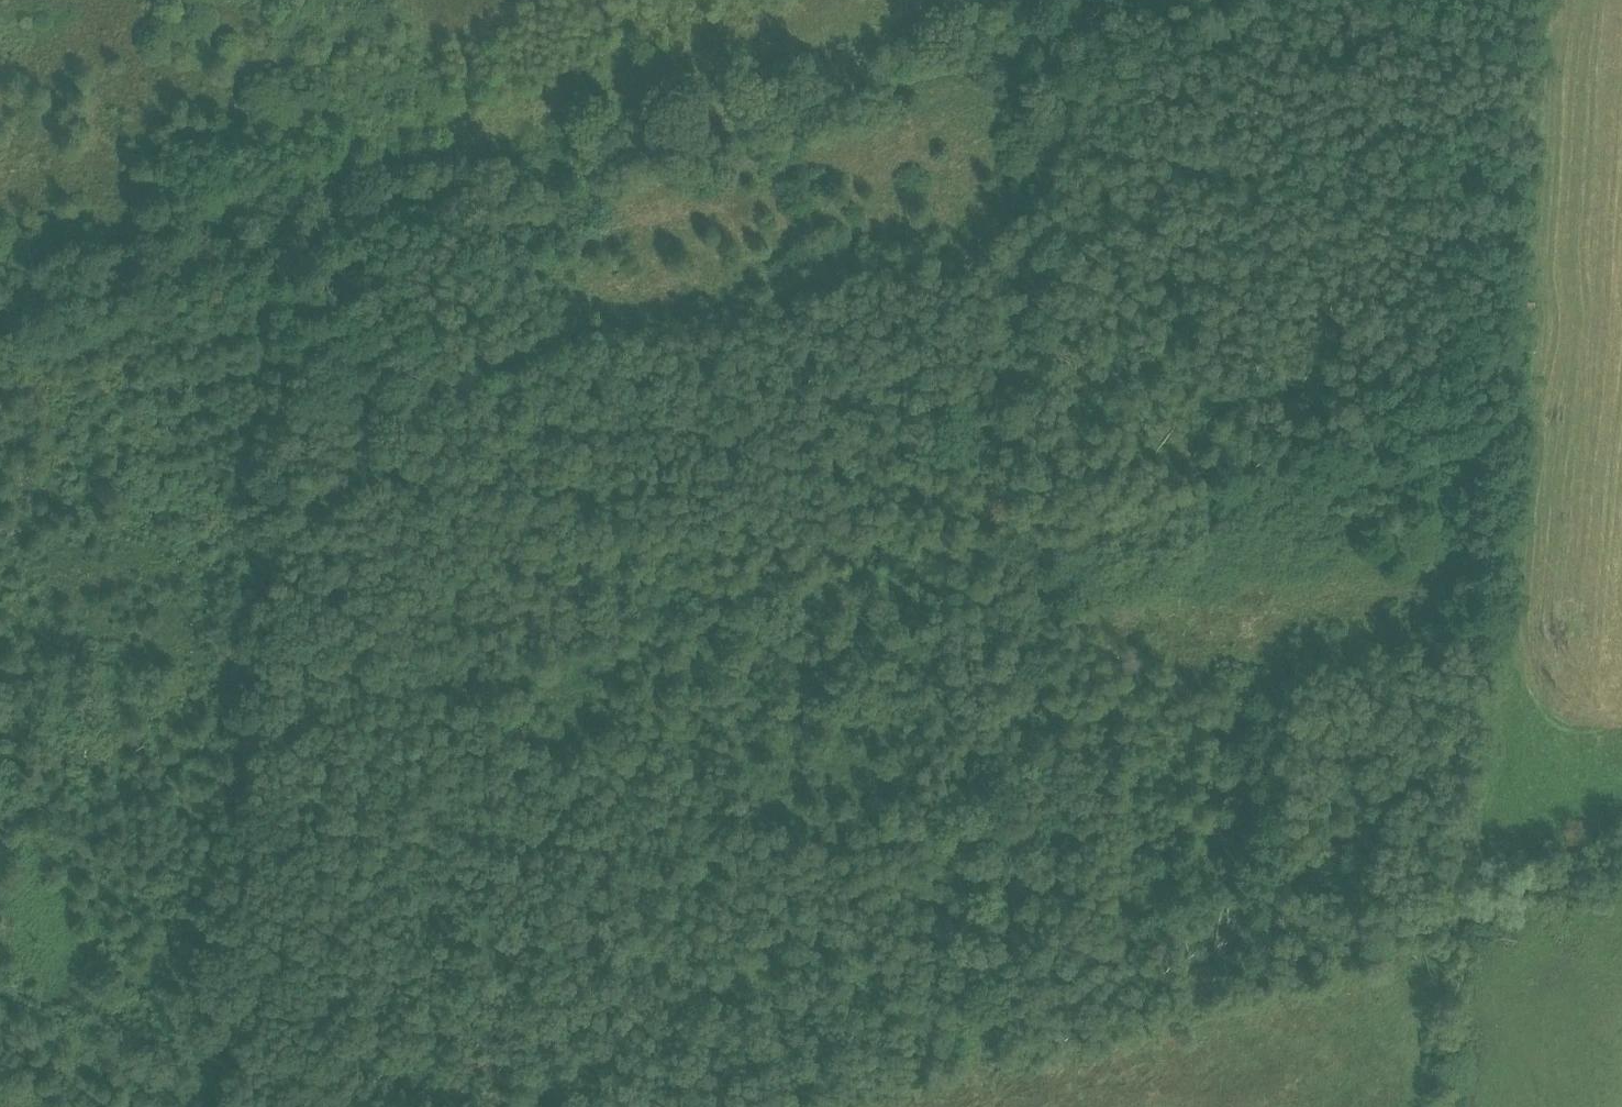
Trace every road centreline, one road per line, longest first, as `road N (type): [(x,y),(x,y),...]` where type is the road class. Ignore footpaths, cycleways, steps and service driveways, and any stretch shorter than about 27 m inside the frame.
road 1 (track): [(226,1106),(301,230)]
road 2 (track): [(301,230),(1134,0)]
road 3 (track): [(0,311),(301,230)]

